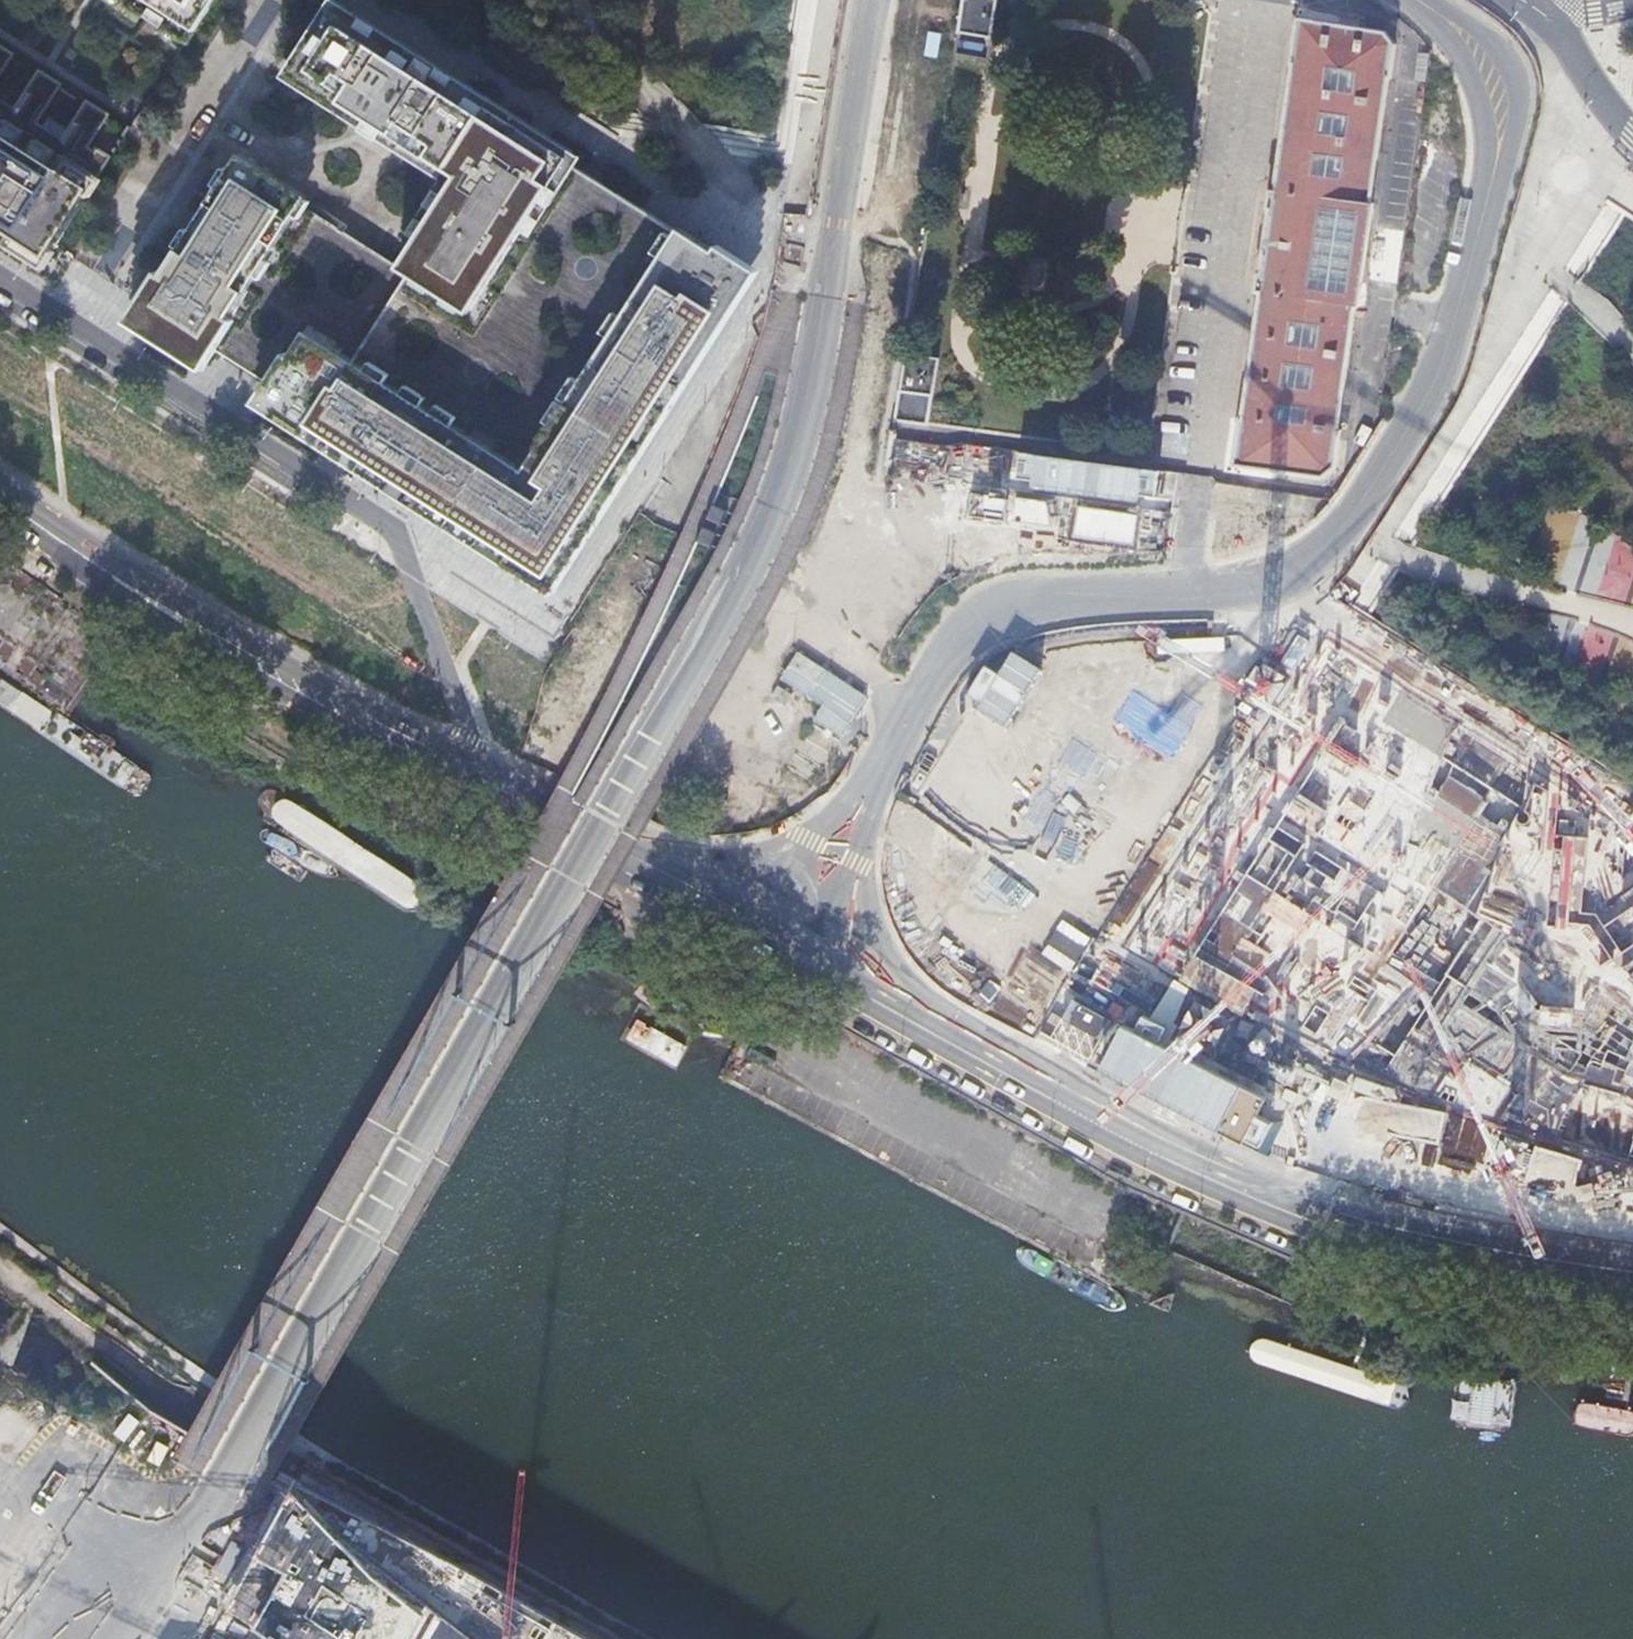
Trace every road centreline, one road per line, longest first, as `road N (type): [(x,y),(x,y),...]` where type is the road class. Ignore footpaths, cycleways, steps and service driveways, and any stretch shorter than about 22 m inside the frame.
road 1 (primary): [(1632,1288),(1570,1282),(1357,1226),(1204,1170),(487,784)]
road 2 (residential): [(487,784),(395,536),(0,281)]
road 3 (primary): [(487,784),(216,643),(0,497)]
road 4 (residential): [(1611,116),(1524,0)]

